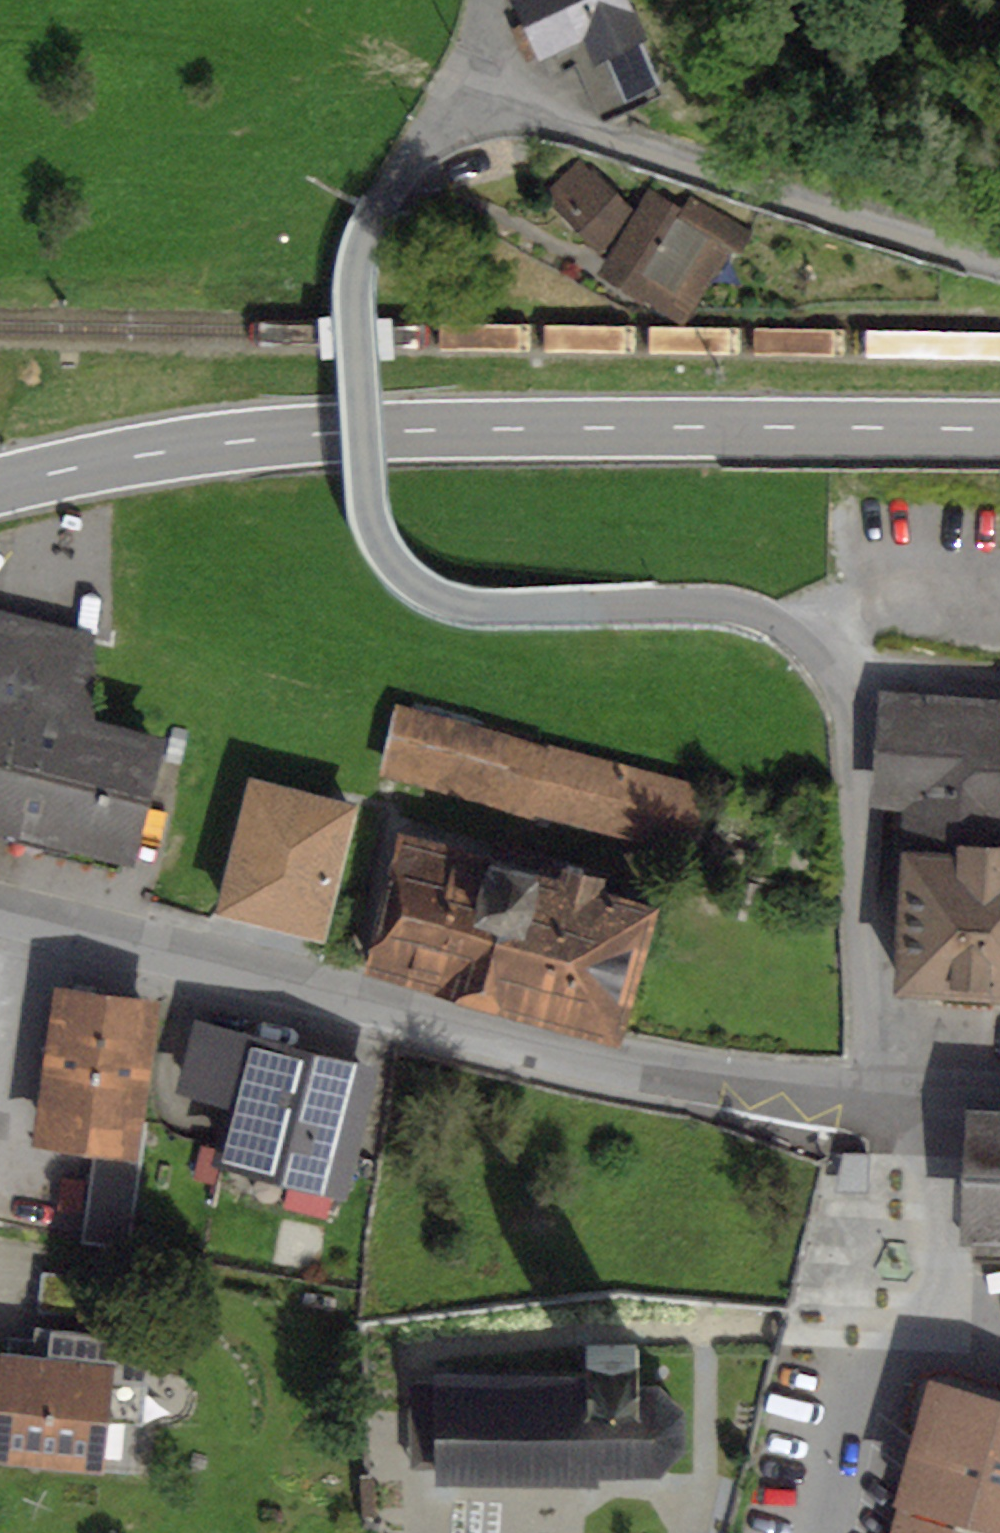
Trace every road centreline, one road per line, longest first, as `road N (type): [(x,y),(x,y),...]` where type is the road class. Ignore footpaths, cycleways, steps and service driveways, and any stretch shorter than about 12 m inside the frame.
road 1 (unclassified): [(903,1094),(883,1063),(869,973),(851,702),(830,662),(791,626),(697,601),(449,602),(404,574),(378,536),(365,472),(361,255),(374,216),(462,84)]
road 2 (tertiary): [(999,429),(330,434),(220,443),(0,483)]
road 3 (residential): [(21,918),(696,1080),(829,1096),(903,1094)]
road 4 (residential): [(462,84),(999,268)]
road 5 (residential): [(940,1303),(869,1383),(838,1532)]
road 6 (unclassified): [(940,1303),(928,1154),(903,1094)]
road 7 (residential): [(21,918),(0,1037)]

